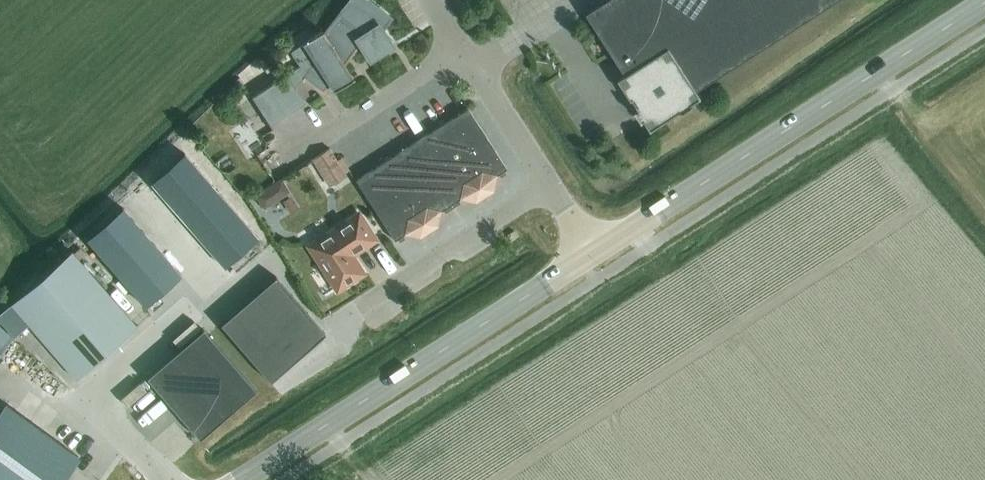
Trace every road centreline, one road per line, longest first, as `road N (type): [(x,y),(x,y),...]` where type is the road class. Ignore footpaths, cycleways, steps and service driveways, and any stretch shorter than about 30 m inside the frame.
road 1 (secondary): [(593,255),(984,2)]
road 2 (secondary): [(242,479),(593,255)]
road 3 (unclassified): [(165,479),(90,401),(187,314)]
road 4 (unclassified): [(373,302),(549,186)]
road 5 (unclassified): [(296,157),(463,48)]
road 6 (unclassified): [(549,186),(463,48)]

